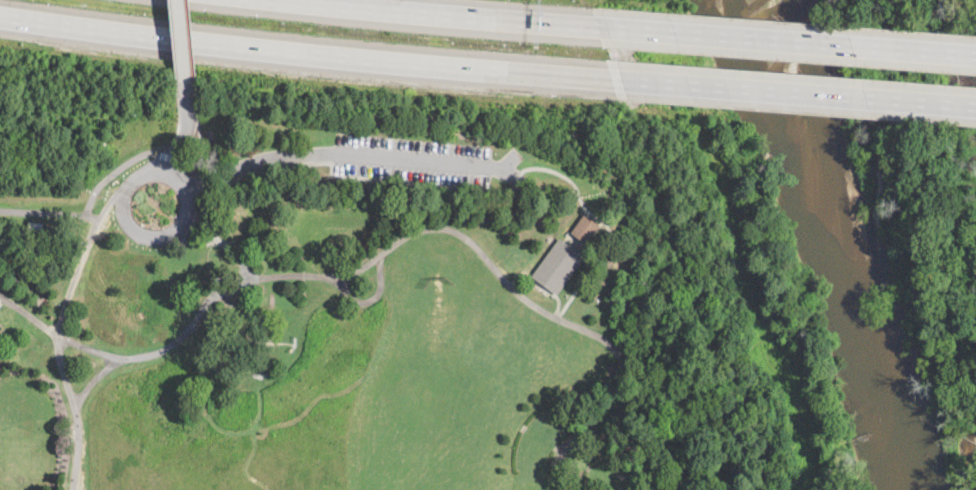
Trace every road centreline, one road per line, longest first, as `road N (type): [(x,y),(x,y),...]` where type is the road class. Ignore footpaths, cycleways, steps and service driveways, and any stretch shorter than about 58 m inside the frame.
road 1 (motorway): [(0,15),(612,79)]
road 2 (motorway): [(975,56),(597,26)]
road 3 (motorway): [(612,79),(975,108)]
road 4 (motorway): [(597,26),(291,0)]
road 5 (tertiary): [(135,178),(123,196),(130,227),(148,238),(178,230),(189,202),(182,184),(156,171),(135,178)]

